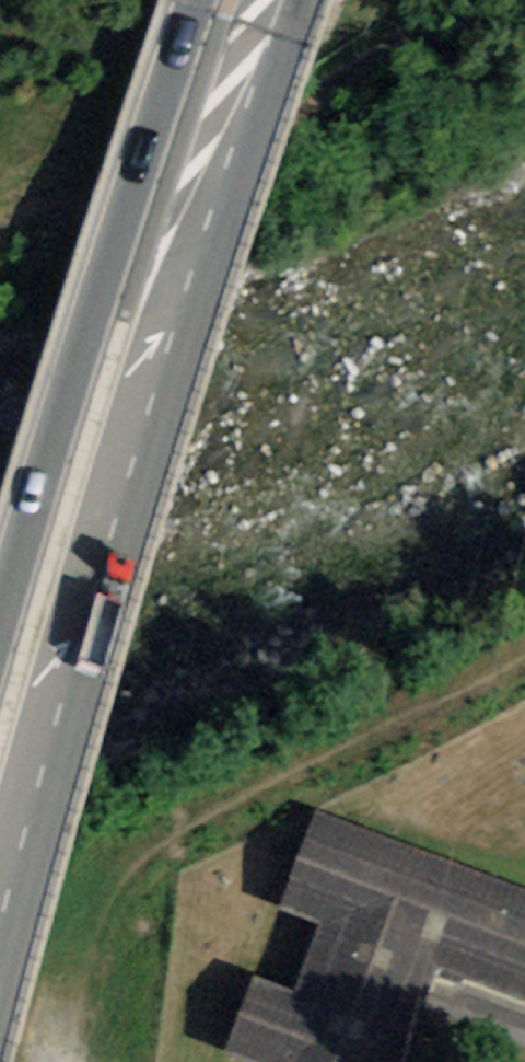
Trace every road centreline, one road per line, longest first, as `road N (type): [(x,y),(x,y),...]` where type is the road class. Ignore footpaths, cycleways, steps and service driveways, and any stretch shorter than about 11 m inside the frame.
road 1 (secondary): [(0,928),(149,405),(303,0)]
road 2 (secondary): [(198,0),(76,374),(0,642)]

